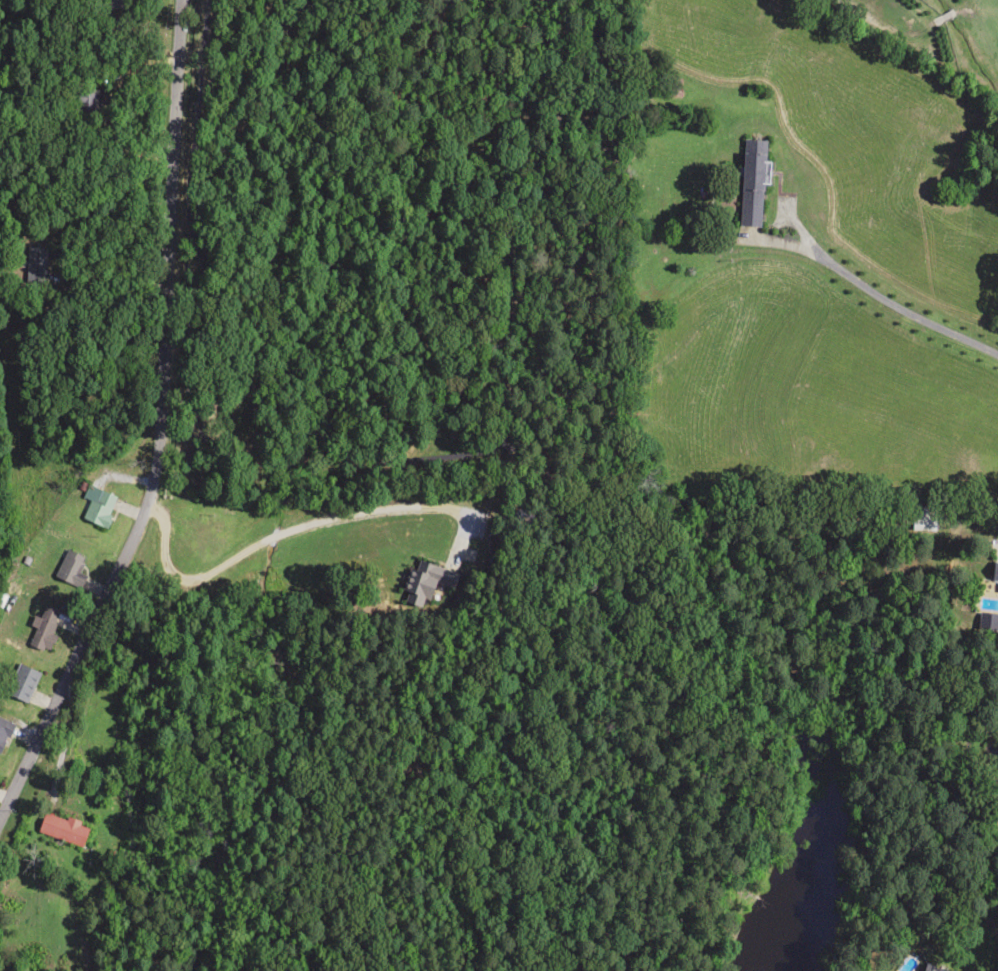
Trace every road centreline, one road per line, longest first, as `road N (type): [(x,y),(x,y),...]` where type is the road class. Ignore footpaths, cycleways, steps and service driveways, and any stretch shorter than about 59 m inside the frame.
road 1 (residential): [(0,818),(138,550),(180,342),(180,0)]

